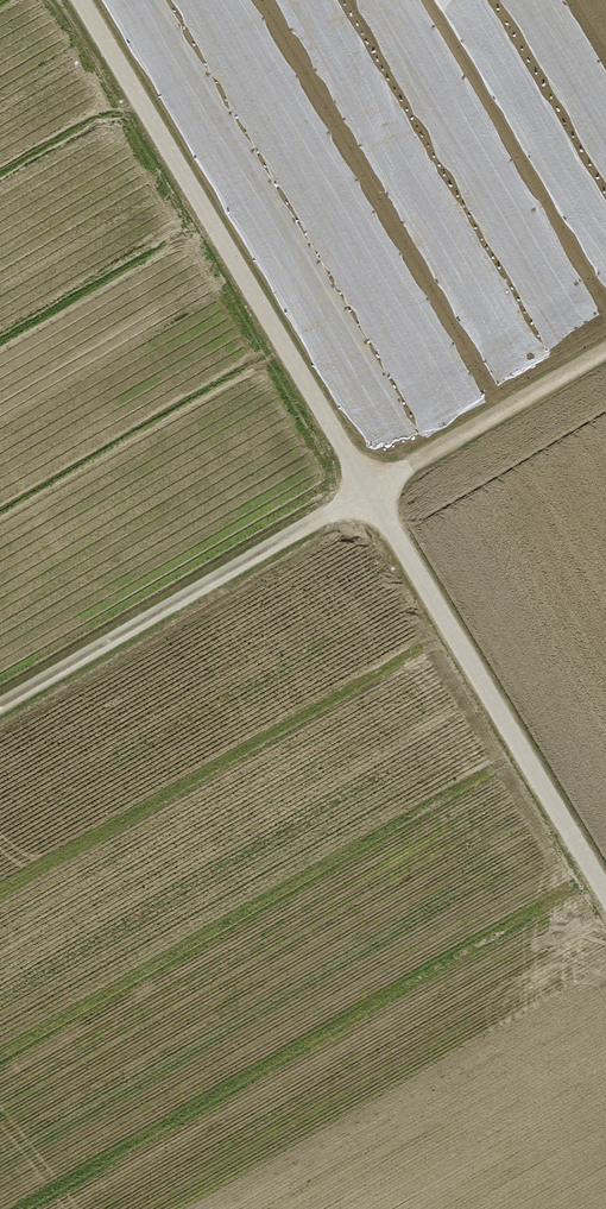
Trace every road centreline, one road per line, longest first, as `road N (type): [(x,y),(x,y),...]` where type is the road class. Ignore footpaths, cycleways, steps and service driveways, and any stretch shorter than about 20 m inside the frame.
road 1 (unclassified): [(81,0),(605,892)]
road 2 (track): [(0,716),(605,351)]

